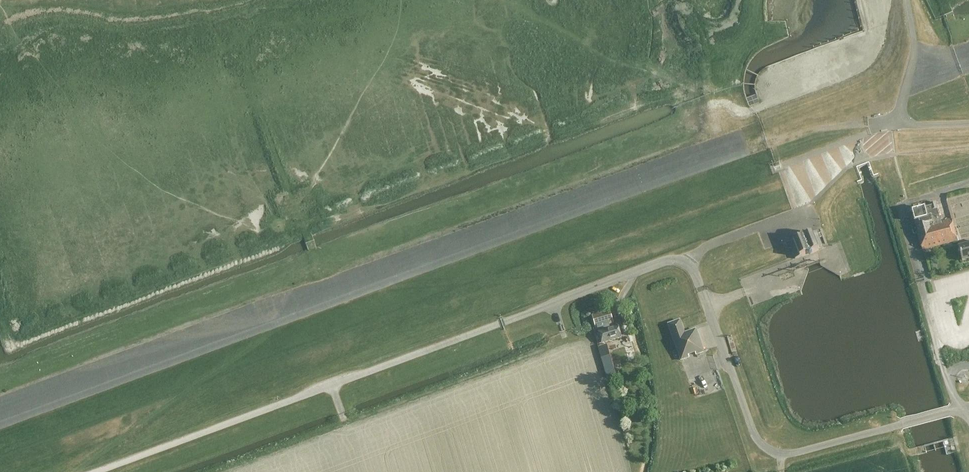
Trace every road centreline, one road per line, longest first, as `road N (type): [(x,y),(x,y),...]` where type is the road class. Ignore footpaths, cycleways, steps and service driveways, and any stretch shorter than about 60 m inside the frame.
road 1 (track): [(0,425),(750,150)]
road 2 (track): [(639,270),(377,286)]
road 3 (track): [(71,471),(278,322)]

